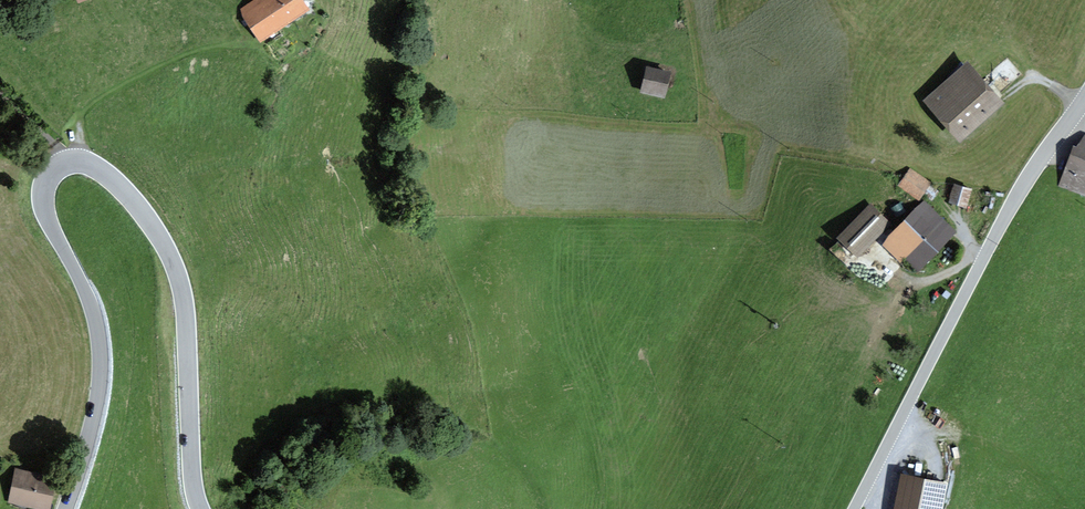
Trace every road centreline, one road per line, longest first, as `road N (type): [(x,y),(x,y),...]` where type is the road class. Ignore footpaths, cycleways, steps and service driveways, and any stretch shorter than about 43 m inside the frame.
road 1 (secondary): [(200,508),(176,269),(127,194),(98,168),(73,162),(47,180),(44,208),(90,303),(100,367),(66,508)]
road 2 (secondary): [(1084,101),(1017,197),(854,508)]

